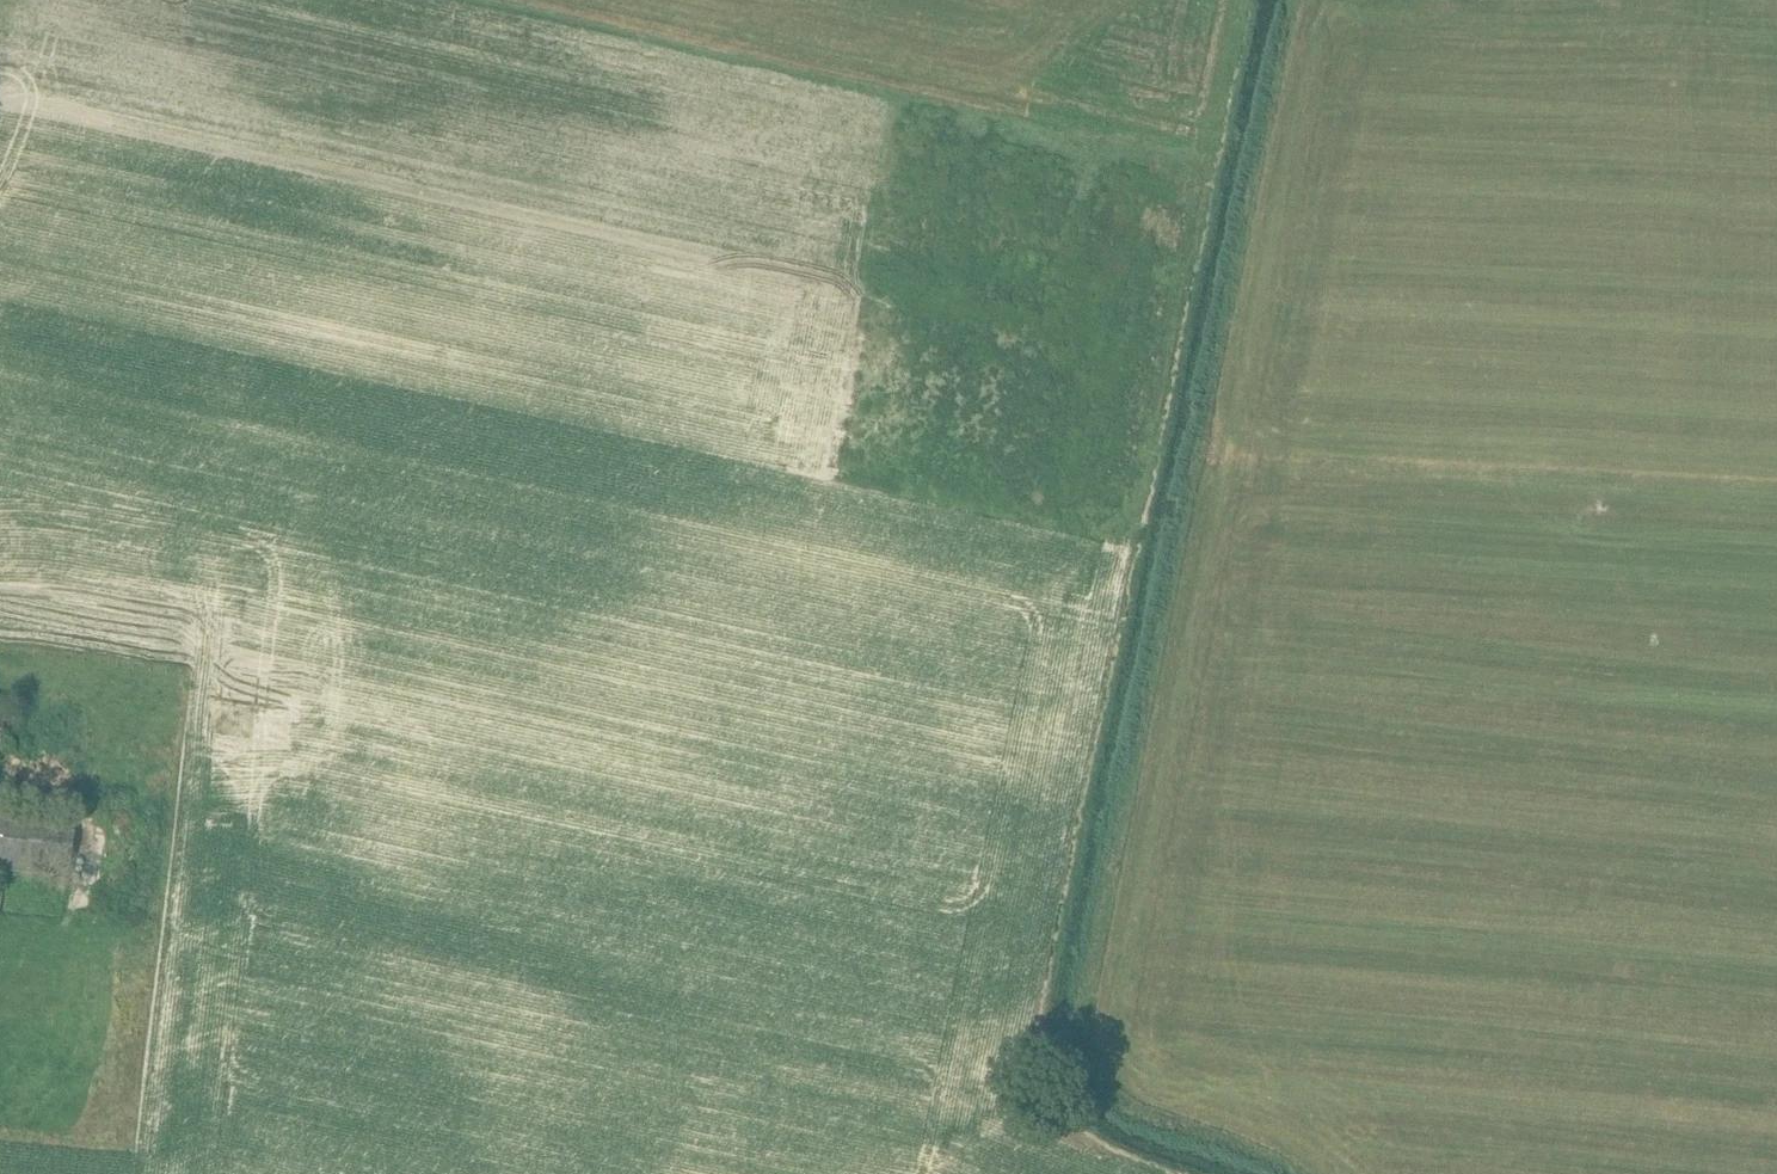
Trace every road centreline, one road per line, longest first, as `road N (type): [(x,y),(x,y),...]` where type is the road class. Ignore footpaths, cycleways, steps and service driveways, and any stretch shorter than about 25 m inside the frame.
road 1 (track): [(1298,0),(1083,1027),(1091,1077),(1112,1109),(1272,1173)]

